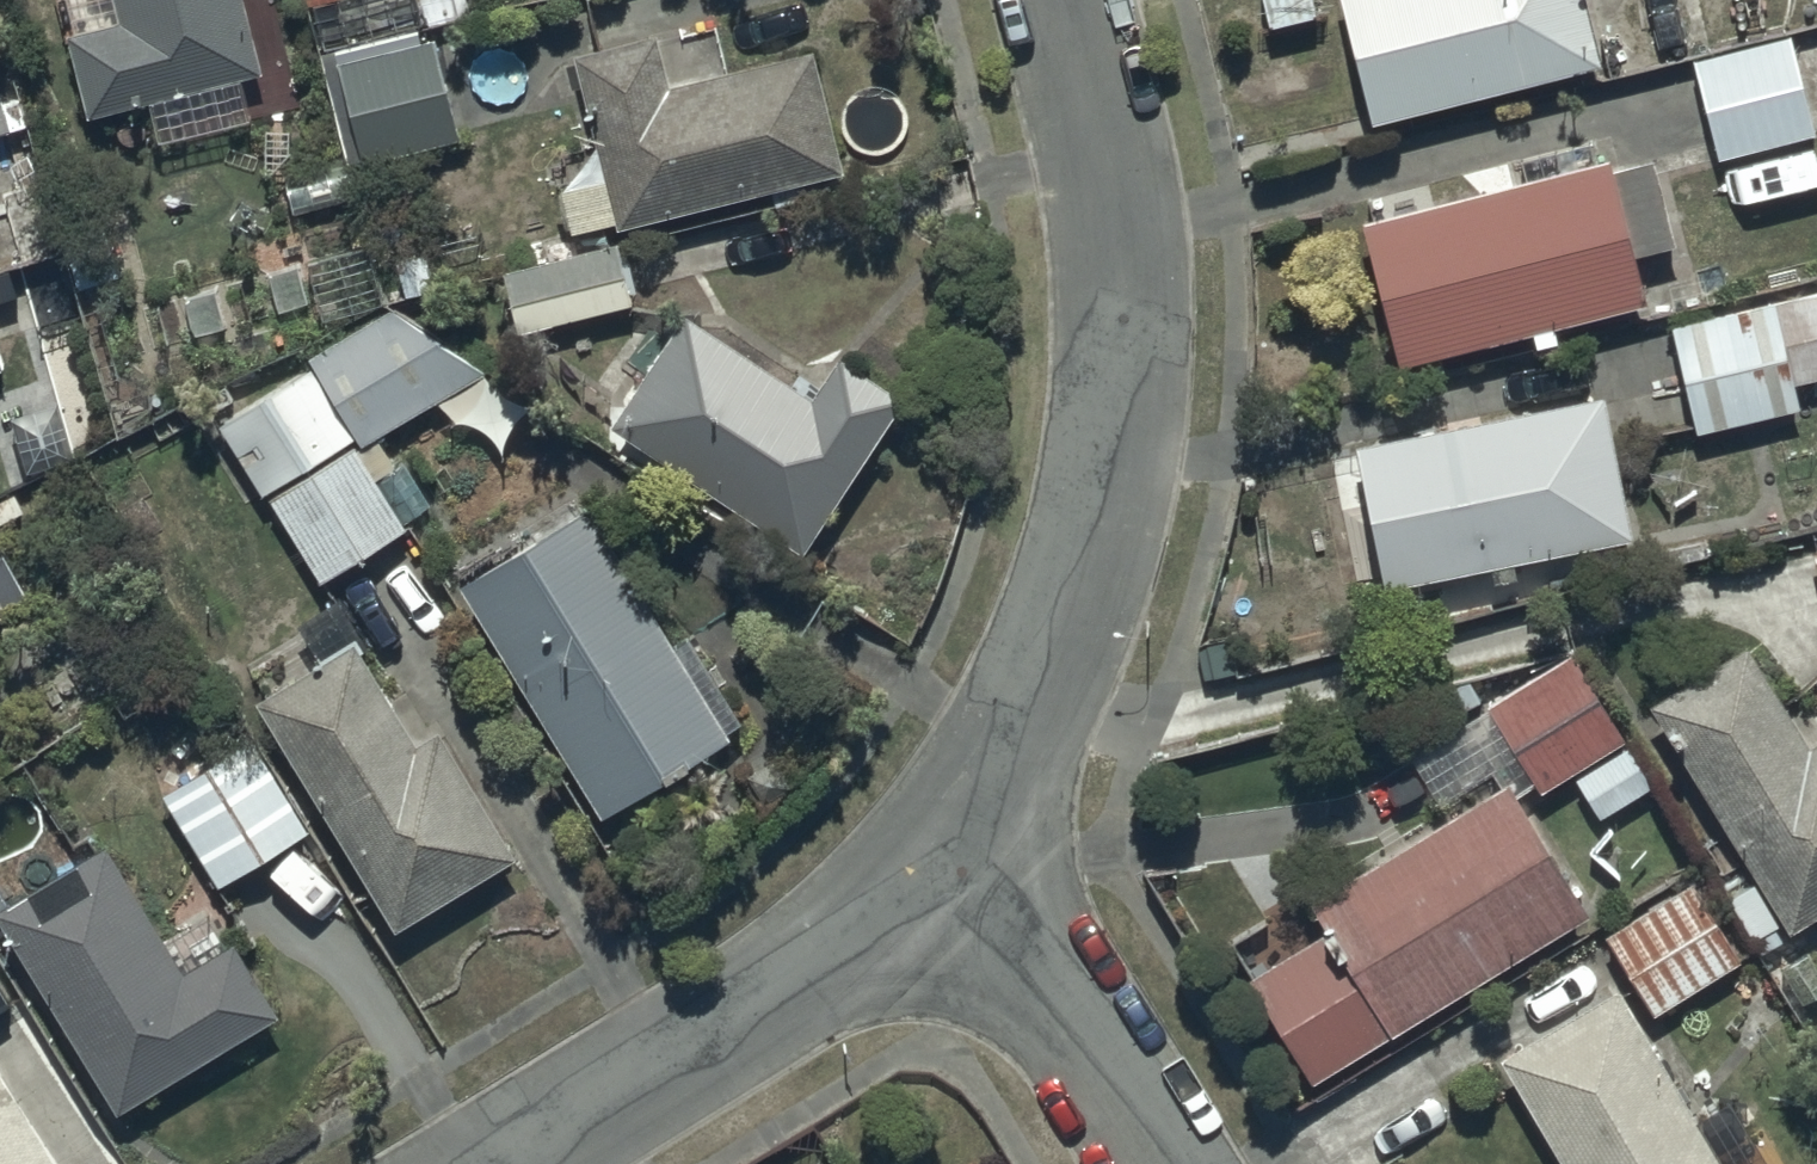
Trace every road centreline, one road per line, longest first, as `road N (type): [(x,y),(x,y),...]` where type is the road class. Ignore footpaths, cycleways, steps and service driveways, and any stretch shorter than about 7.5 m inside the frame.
road 1 (residential): [(1066,0),(1098,135),(1123,309),(1113,475),(1052,667),(1010,751),(956,833)]
road 2 (residential): [(956,833),(849,939),(788,984),(498,1163)]
road 3 (residential): [(956,833),(1164,1163)]

